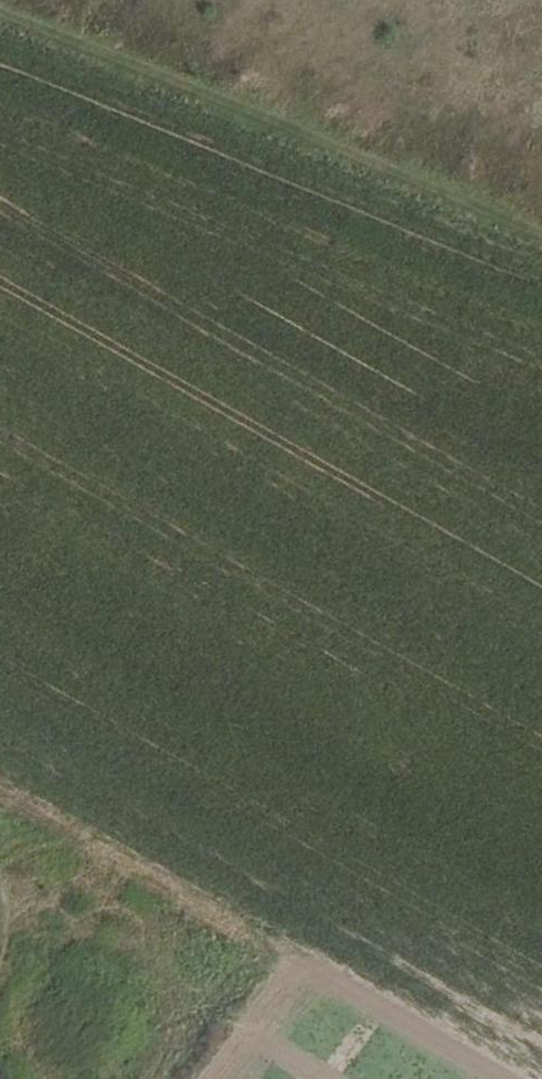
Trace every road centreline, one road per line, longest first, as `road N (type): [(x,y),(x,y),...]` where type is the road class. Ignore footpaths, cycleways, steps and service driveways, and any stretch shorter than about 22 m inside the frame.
road 1 (track): [(541,263),(0,48)]

